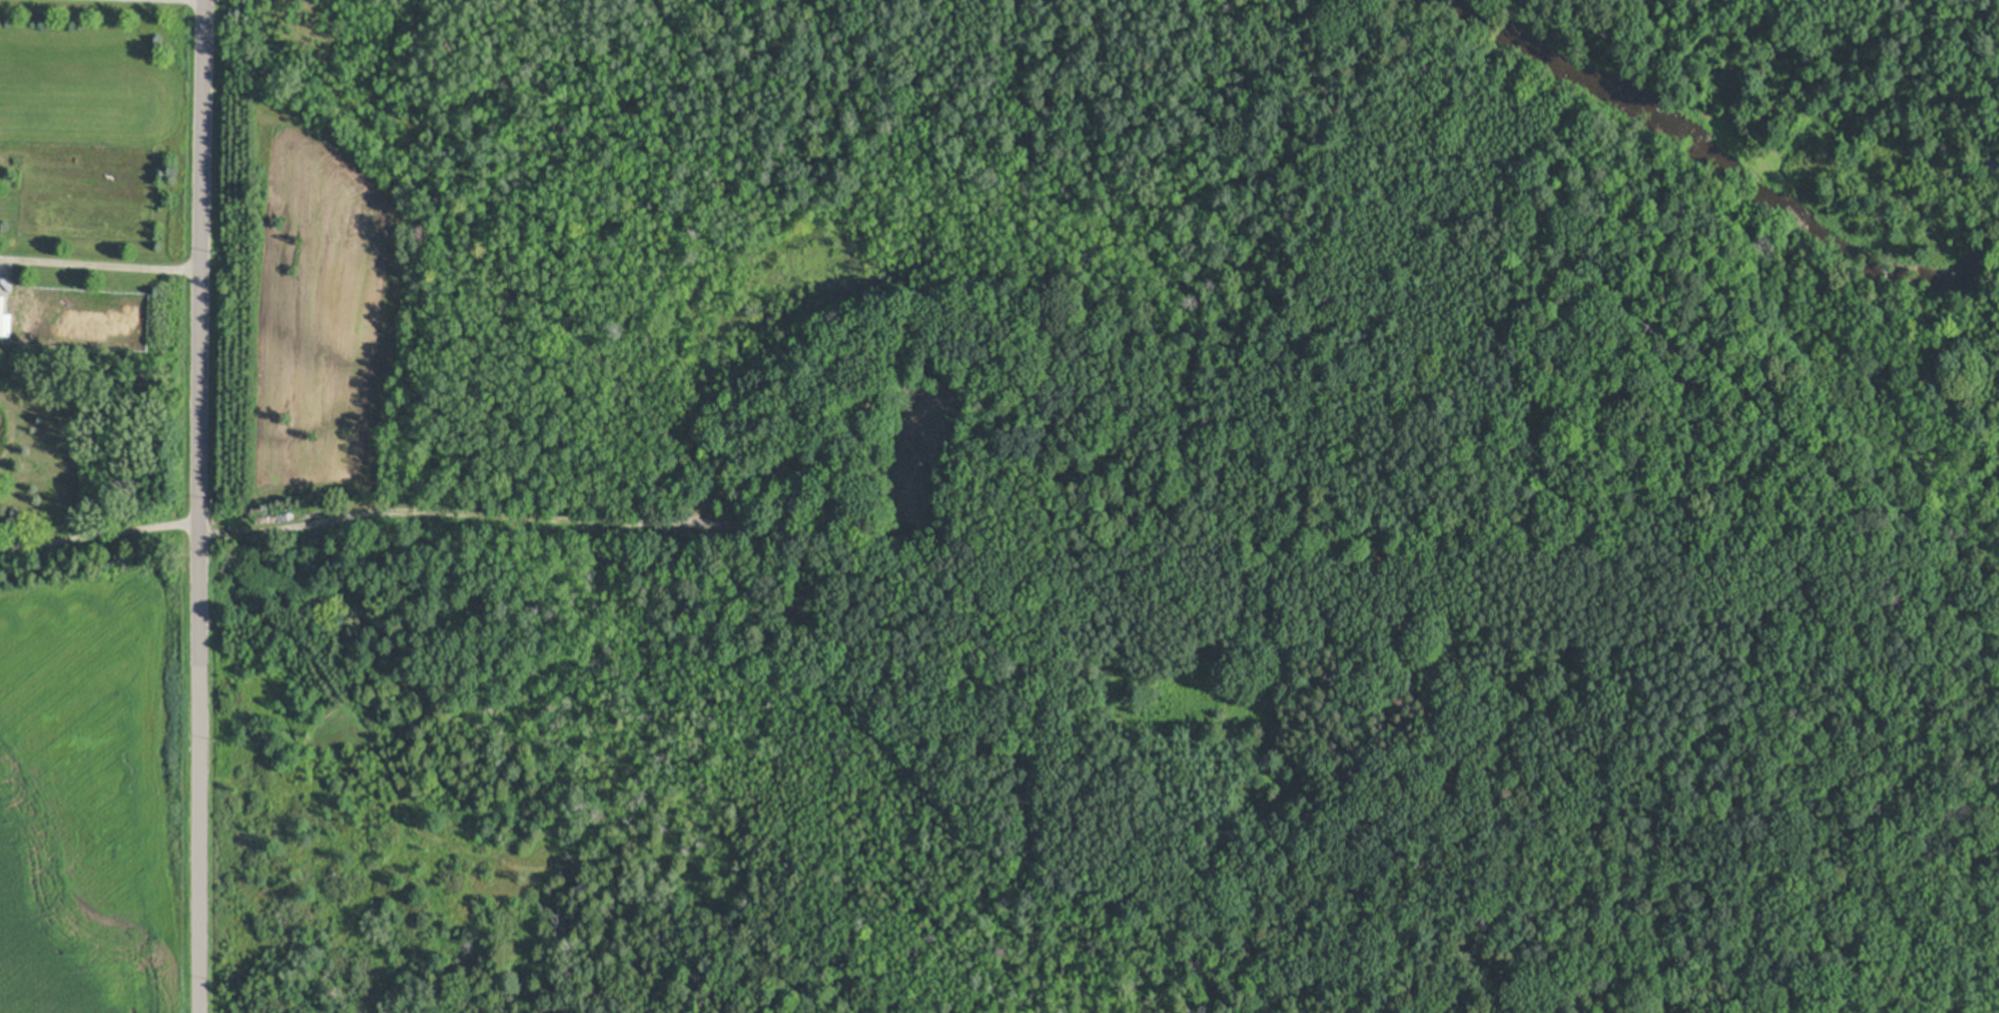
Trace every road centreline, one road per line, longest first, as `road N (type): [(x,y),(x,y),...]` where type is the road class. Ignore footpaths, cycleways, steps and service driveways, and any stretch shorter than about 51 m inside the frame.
road 1 (residential): [(197,1012),(205,0)]

